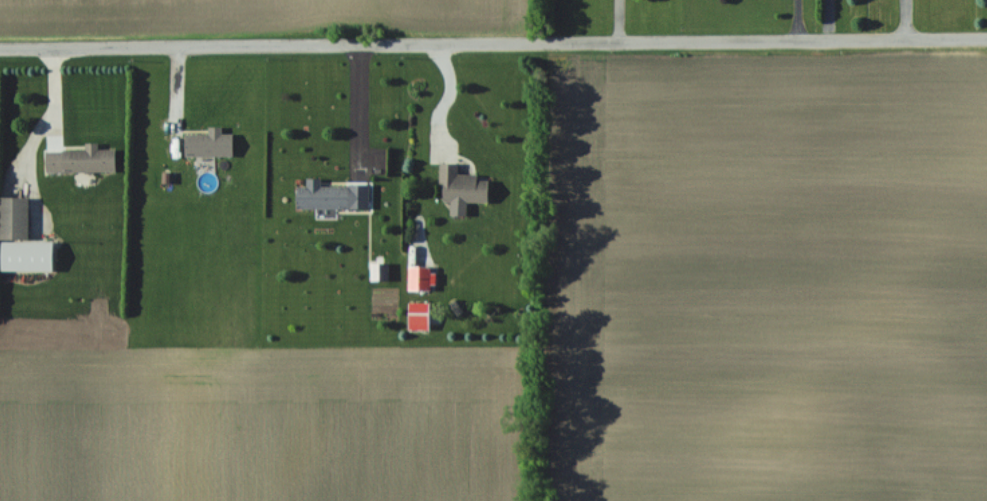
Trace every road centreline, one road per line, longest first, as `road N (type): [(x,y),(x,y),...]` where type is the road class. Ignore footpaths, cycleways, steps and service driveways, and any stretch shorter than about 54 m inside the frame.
road 1 (residential): [(986,40),(0,48)]

